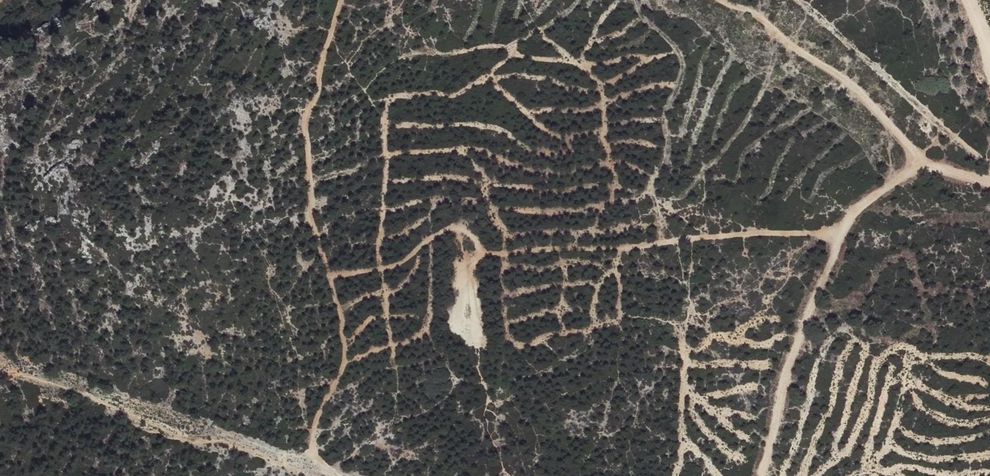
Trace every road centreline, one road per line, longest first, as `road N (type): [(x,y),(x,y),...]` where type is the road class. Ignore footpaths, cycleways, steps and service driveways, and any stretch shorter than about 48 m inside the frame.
road 1 (track): [(328,273),(394,266),(454,224),(498,254),(846,226)]
road 2 (track): [(989,187),(924,165),(846,226),(789,367),(763,475)]
road 3 (track): [(344,367),(343,328),(309,217),(304,121),(341,0)]
road 4 (track): [(718,0),(763,17),(801,55),(869,100),(924,165)]

